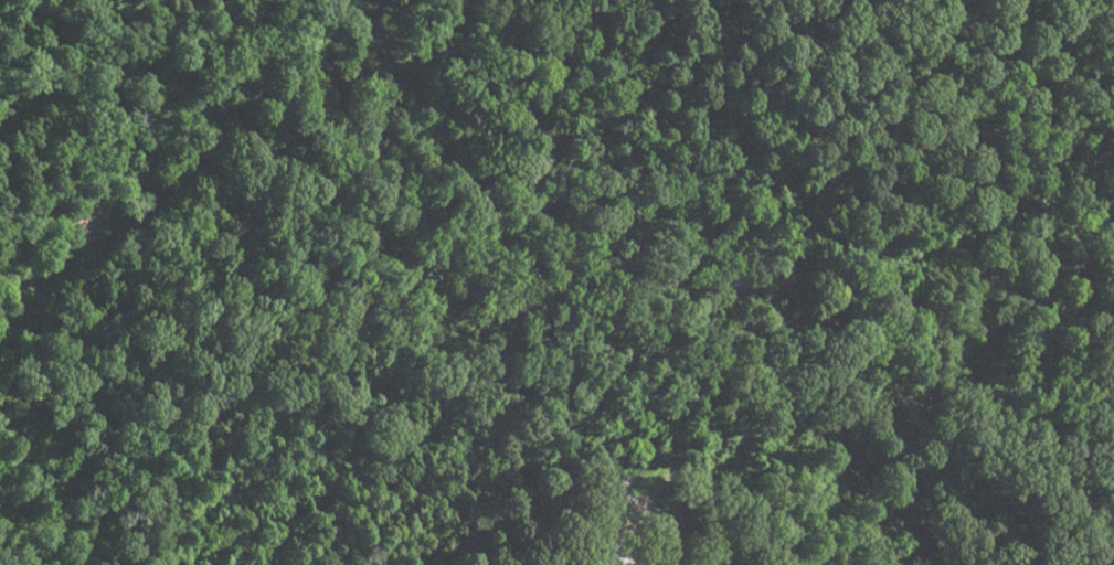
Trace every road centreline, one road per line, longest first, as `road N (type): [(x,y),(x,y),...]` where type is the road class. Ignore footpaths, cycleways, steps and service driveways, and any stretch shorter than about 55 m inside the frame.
road 1 (residential): [(835,564),(1113,426)]

